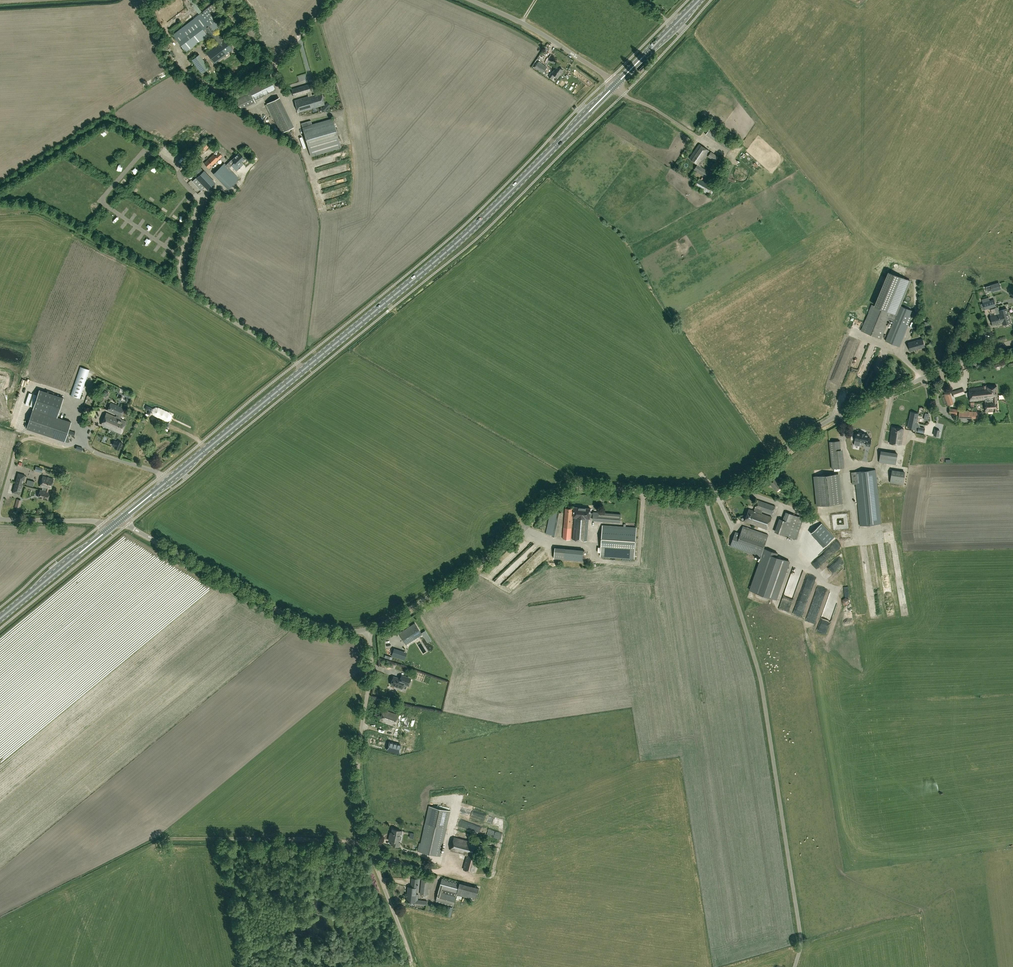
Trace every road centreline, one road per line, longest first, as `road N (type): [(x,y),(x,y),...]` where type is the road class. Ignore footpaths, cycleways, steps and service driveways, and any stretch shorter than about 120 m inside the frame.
road 1 (primary): [(121,519),(440,258),(615,85)]
road 2 (unclassified): [(795,966),(801,941),(760,678),(705,496)]
road 3 (unclassified): [(367,630),(468,570),(573,486),(705,496)]
road 4 (unclassified): [(705,496),(733,487),(839,415),(1012,343)]
road 5 (unclassified): [(367,630),(328,631),(293,619),(121,519)]
road 6 (unclassified): [(615,85),(548,38),(470,0)]
road 7 (primary): [(0,618),(108,530)]
road 8 (primary): [(615,85),(700,0)]

